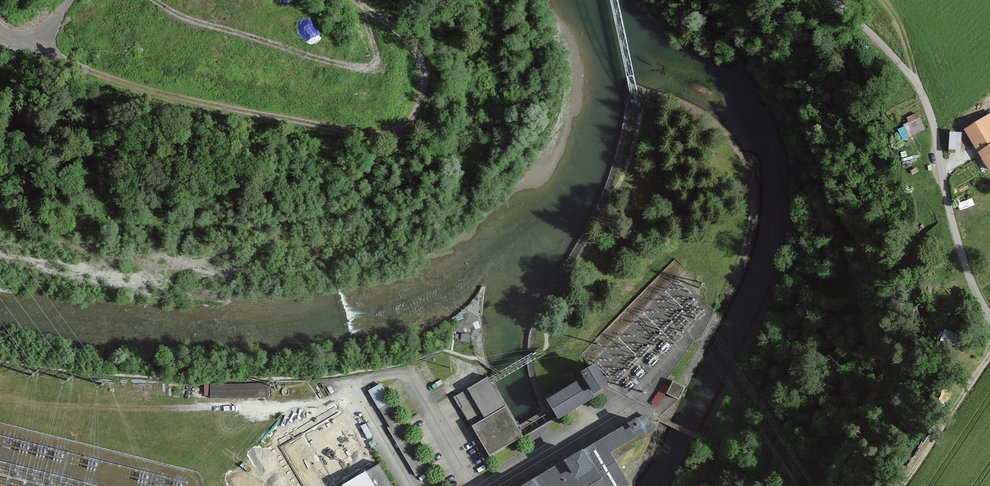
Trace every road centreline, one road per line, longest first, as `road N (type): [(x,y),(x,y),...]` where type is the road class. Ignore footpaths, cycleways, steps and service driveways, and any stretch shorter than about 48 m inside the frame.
road 1 (track): [(42,30),(71,62),(145,88),(389,134),(422,106),(423,62),(411,42),(356,0)]
road 2 (track): [(0,393),(50,405),(191,408),(360,397)]
road 3 (unclassified): [(840,0),(915,79),(928,105),(953,229),(989,316)]
road 4 (track): [(147,0),(339,66),(375,70),(383,60),(363,7)]
road 5 (track): [(903,485),(989,357)]

